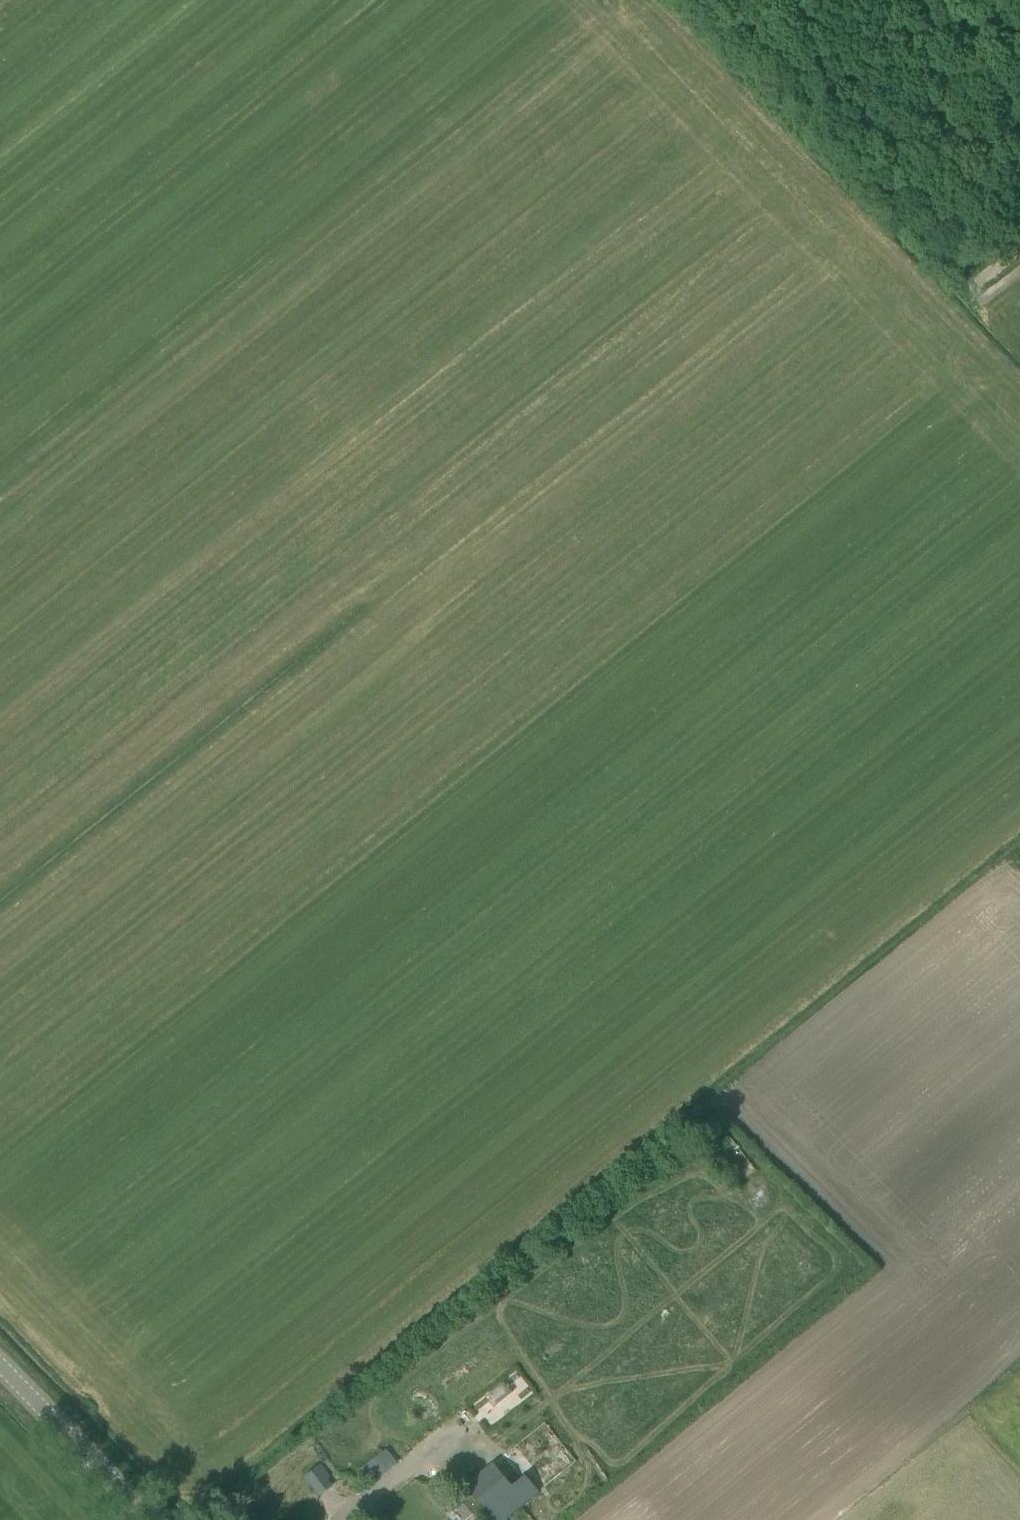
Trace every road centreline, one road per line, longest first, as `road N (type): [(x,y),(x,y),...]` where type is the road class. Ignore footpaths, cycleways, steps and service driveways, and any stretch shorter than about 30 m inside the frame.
road 1 (tertiary): [(153,1519),(0,1364)]

